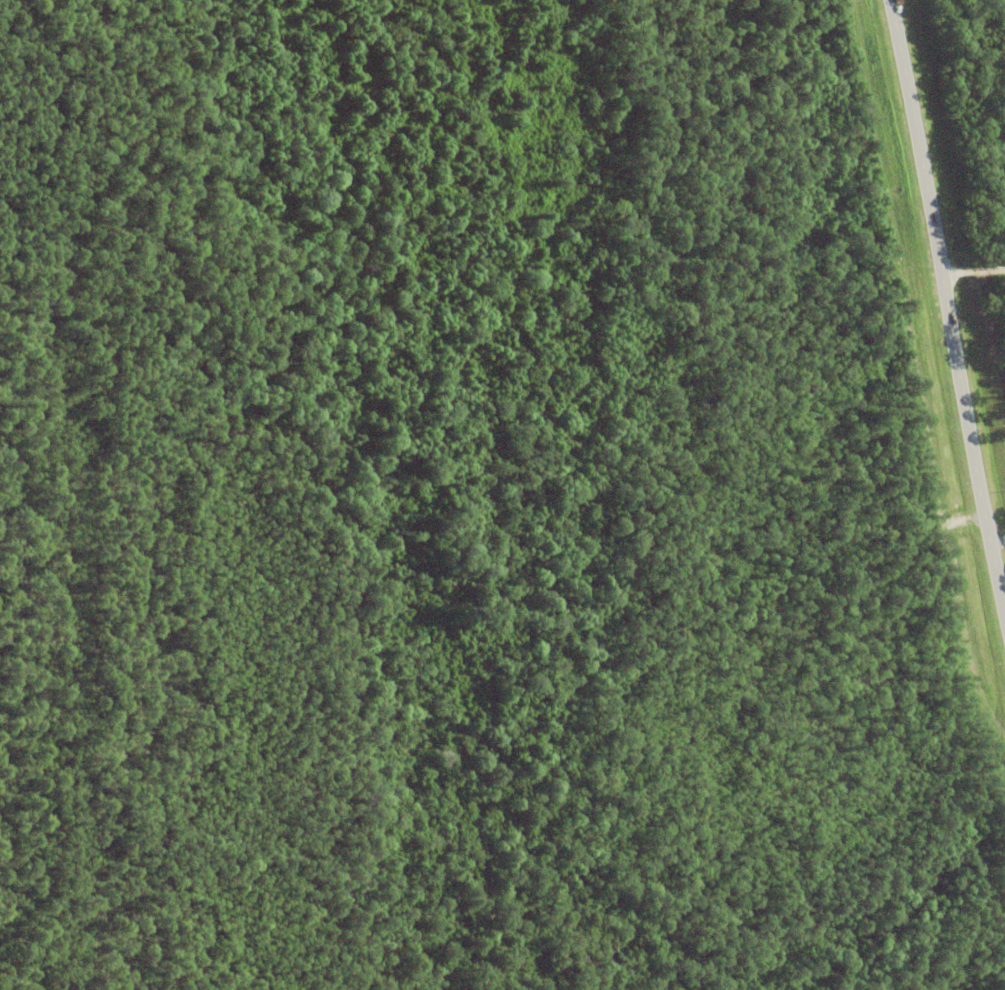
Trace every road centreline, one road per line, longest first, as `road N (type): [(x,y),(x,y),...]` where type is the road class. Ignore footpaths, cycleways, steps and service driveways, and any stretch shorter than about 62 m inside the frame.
road 1 (tertiary): [(890,0),(1004,592)]

